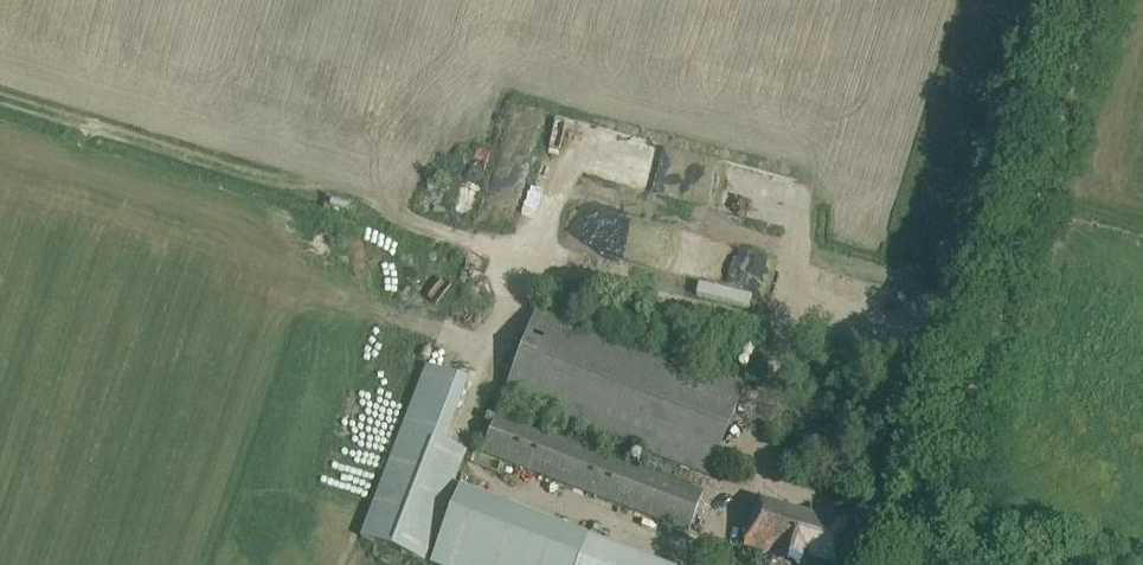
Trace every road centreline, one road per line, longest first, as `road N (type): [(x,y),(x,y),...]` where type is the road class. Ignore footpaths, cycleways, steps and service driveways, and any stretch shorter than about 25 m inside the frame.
road 1 (unclassified): [(916,564),(1089,0)]

